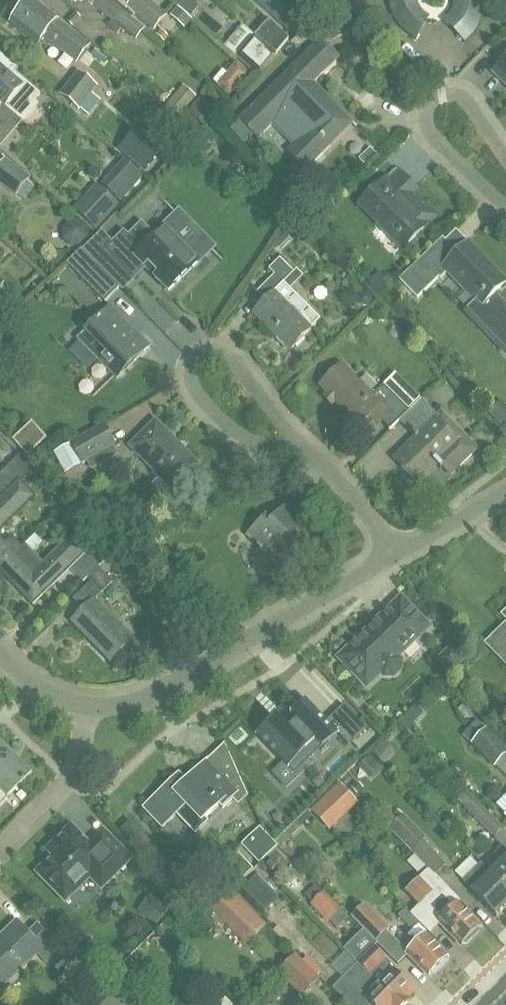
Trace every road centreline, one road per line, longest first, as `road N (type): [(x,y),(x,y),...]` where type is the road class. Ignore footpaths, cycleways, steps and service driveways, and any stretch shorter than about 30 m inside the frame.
road 1 (residential): [(89,703),(135,701),(182,683),(399,552)]
road 2 (residential): [(298,435),(243,438),(210,410),(193,378),(197,358),(218,346),(261,395)]
road 3 (residential): [(505,204),(433,138),(428,111),(444,94),(464,98),(504,154)]
road 4 (residential): [(0,849),(76,779),(89,703)]
road 5 (residential): [(298,435),(399,552)]
road 6 (residential): [(399,552),(505,491)]

